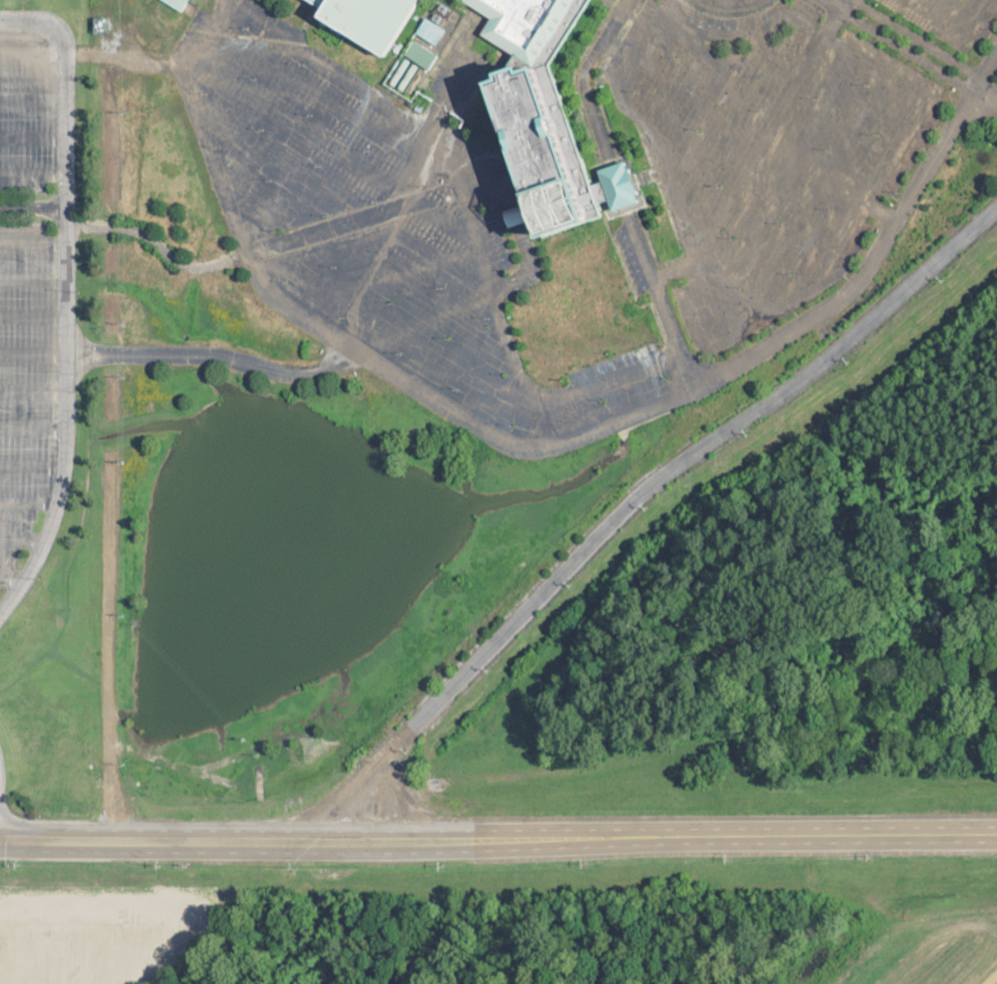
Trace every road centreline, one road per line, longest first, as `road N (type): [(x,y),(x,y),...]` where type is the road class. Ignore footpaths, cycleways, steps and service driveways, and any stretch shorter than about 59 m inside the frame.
road 1 (tertiary): [(0,838),(996,836)]

